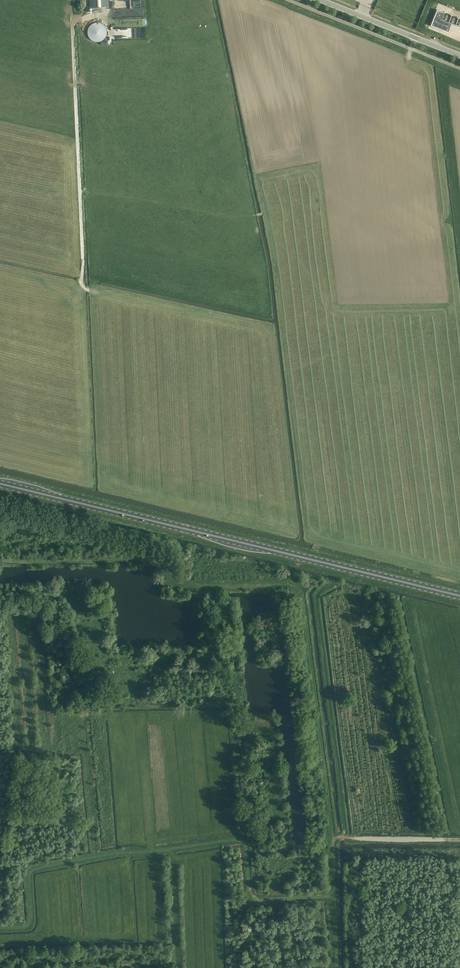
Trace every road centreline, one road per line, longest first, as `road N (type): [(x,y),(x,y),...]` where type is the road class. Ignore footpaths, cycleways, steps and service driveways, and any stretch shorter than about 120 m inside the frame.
road 1 (primary): [(0,484),(459,596)]
road 2 (tertiary): [(459,56),(321,0)]
road 3 (track): [(459,839),(333,838)]

